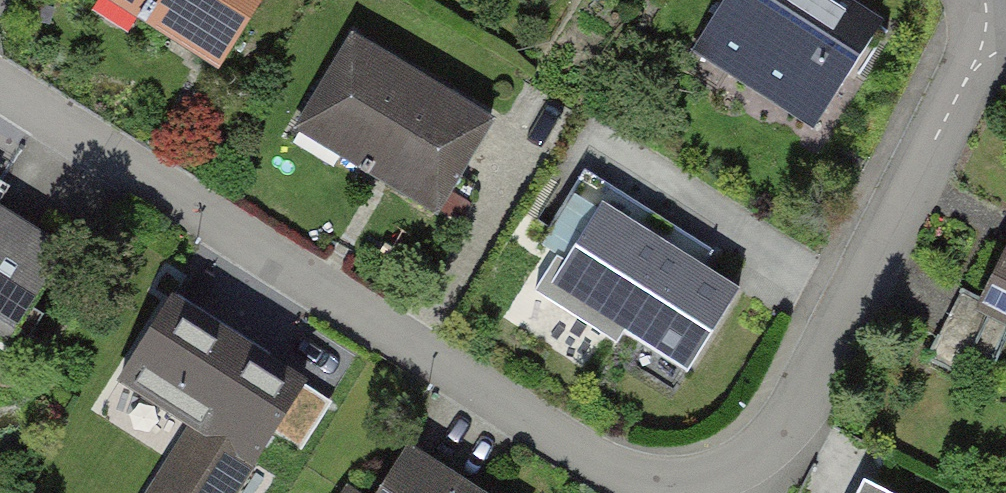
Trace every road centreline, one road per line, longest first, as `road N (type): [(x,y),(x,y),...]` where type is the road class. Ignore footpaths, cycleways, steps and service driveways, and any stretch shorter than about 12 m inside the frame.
road 1 (residential): [(660,492),(0,86)]
road 2 (residential): [(1005,0),(778,449),(730,490),(708,492)]

